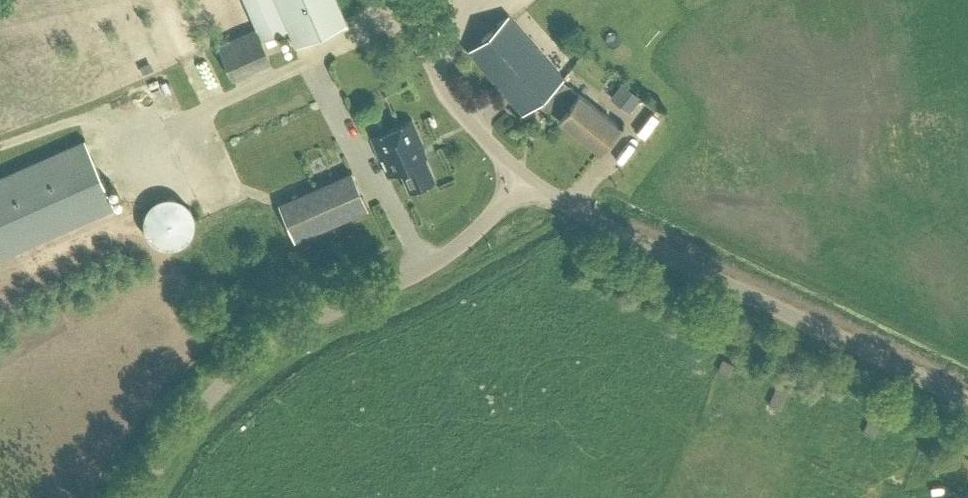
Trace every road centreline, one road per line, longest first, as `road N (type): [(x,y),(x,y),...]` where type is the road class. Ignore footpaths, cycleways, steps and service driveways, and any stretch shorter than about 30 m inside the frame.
road 1 (unclassified): [(137,497),(174,436),(230,376),(329,310),(446,254),(525,175)]
road 2 (unclassified): [(967,400),(607,224),(525,175)]
road 3 (unclassified): [(525,175),(475,130),(400,0)]

